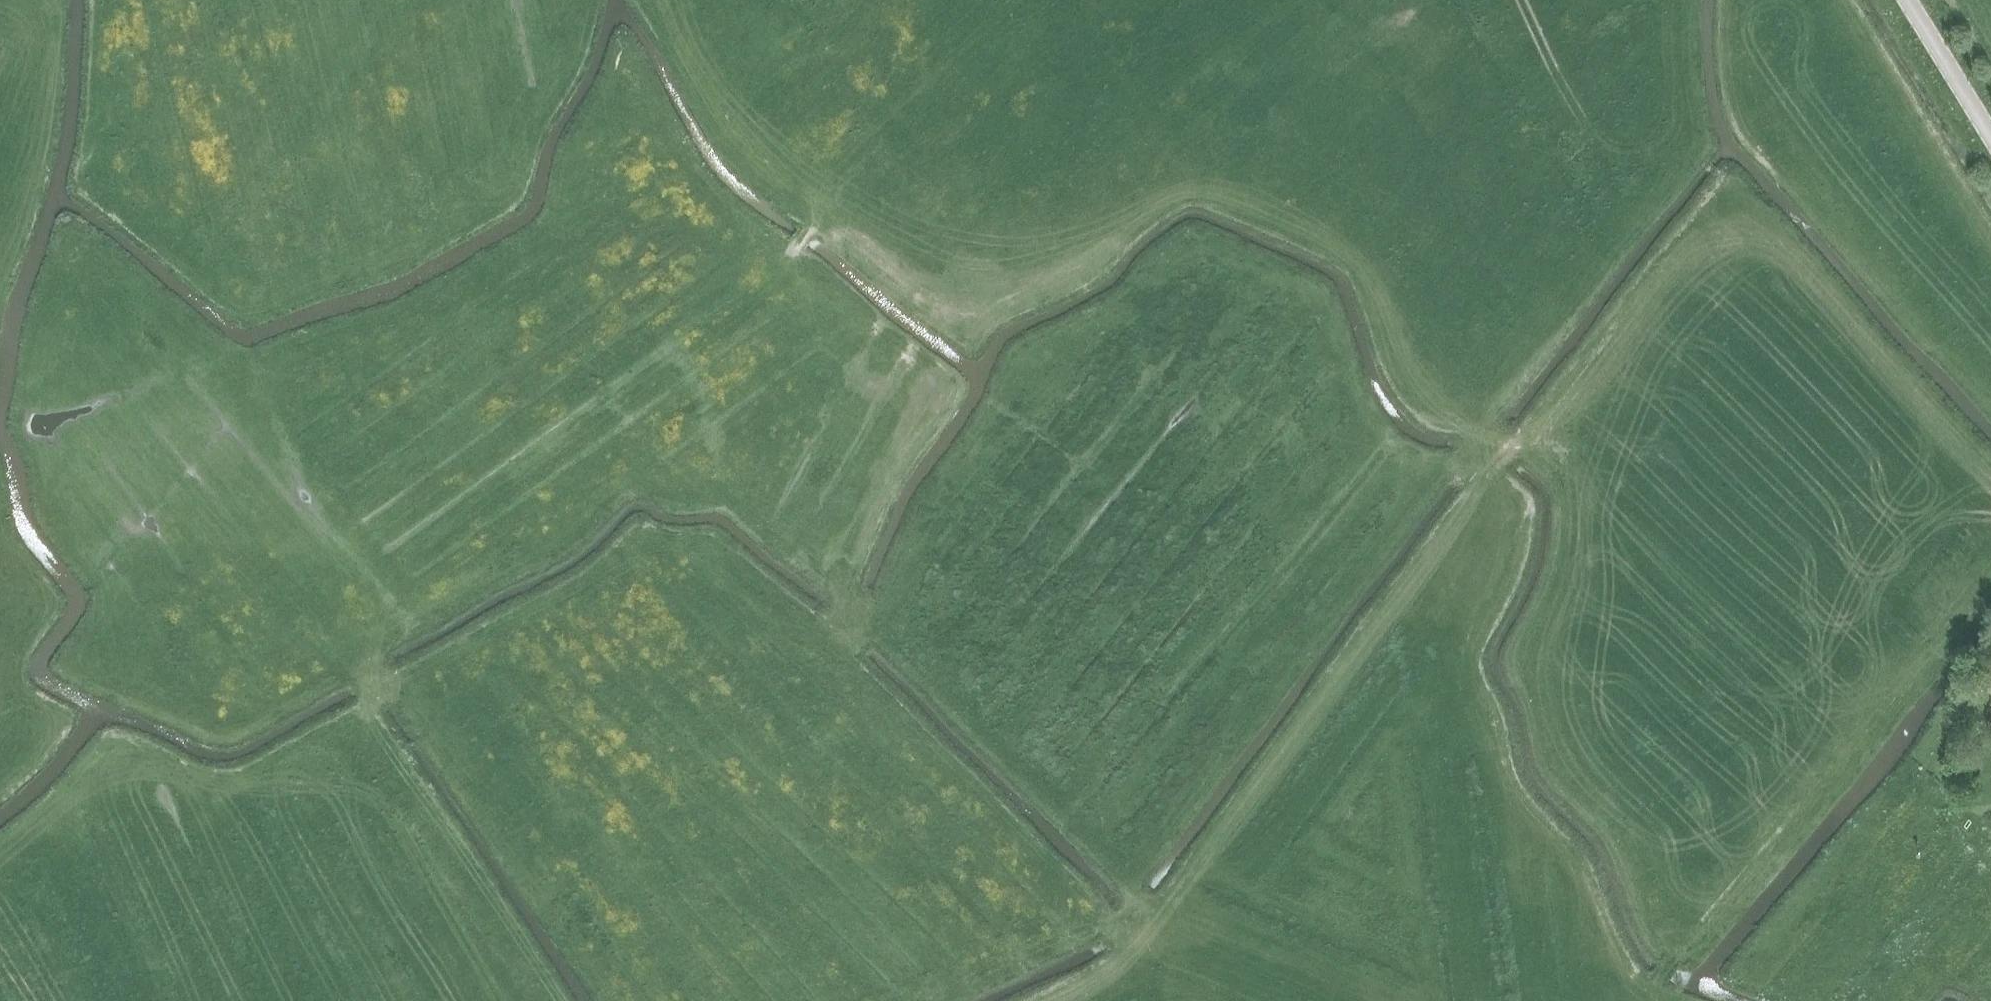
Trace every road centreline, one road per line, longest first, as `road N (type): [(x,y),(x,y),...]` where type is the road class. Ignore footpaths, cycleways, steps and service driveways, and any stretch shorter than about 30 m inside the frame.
road 1 (unclassified): [(1990,134),(1908,0)]

